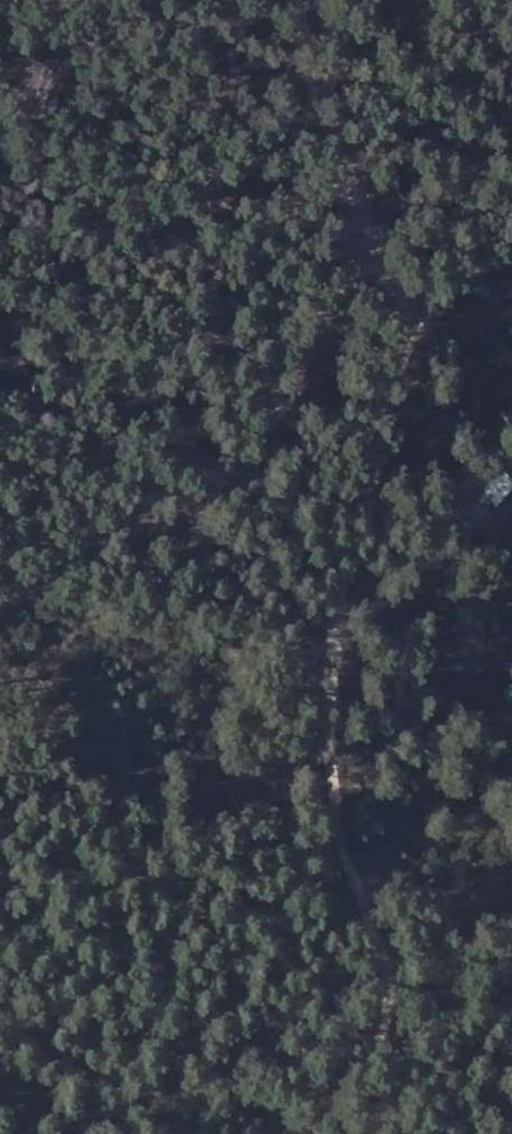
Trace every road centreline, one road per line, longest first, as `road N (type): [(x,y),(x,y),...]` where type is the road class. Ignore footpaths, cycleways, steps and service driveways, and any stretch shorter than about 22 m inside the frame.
road 1 (track): [(280,0),(284,82),(324,177),(382,267),(408,355),(312,653),(312,736),(381,1029),(347,1133)]
road 2 (track): [(0,628),(245,475),(324,389),(382,267)]

